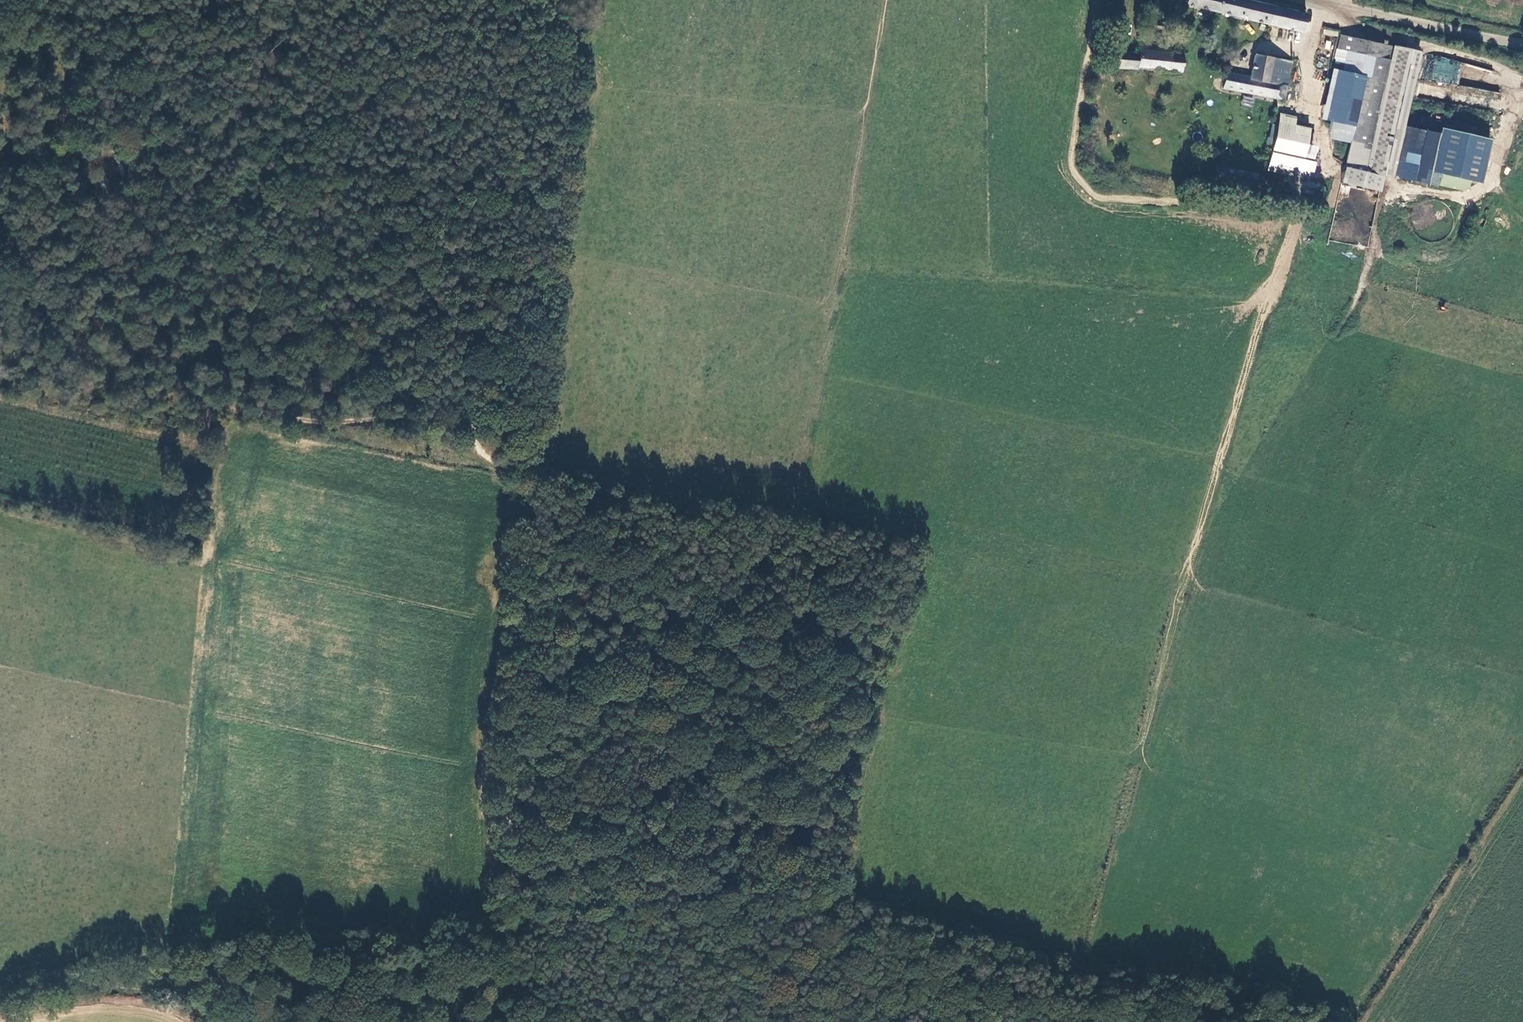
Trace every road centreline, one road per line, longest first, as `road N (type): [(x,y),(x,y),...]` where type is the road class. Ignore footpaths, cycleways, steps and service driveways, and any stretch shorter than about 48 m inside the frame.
road 1 (unclassified): [(1314,0),(1522,42)]
road 2 (track): [(0,1009),(152,990)]

